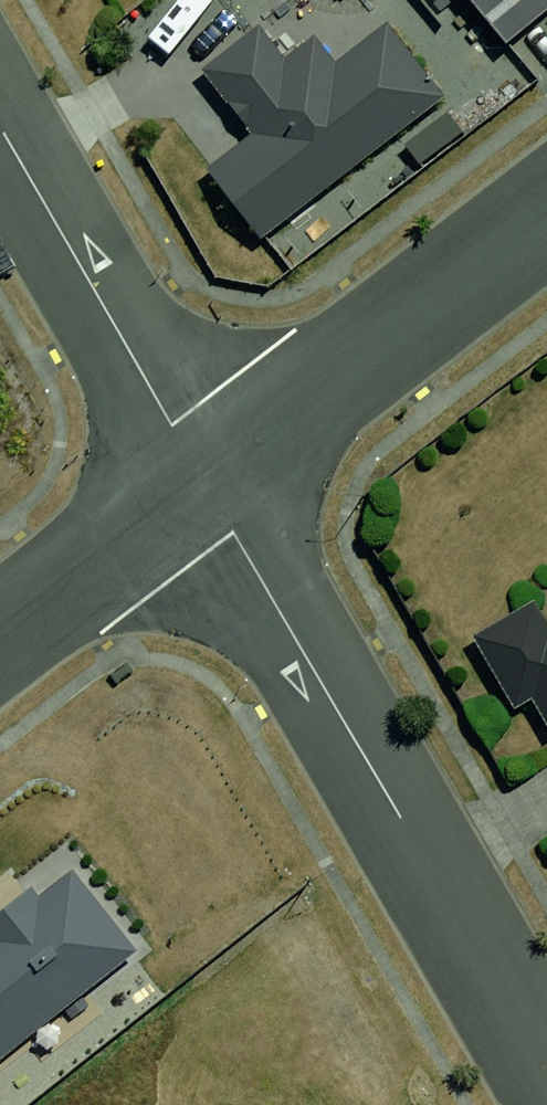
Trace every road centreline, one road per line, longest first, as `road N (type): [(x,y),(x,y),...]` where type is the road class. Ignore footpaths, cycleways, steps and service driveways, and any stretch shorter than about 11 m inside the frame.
road 1 (residential): [(201,476),(546,1079)]
road 2 (residential): [(201,476),(546,203)]
road 3 (residential): [(0,129),(201,476)]
road 4 (residential): [(0,627),(201,476)]

